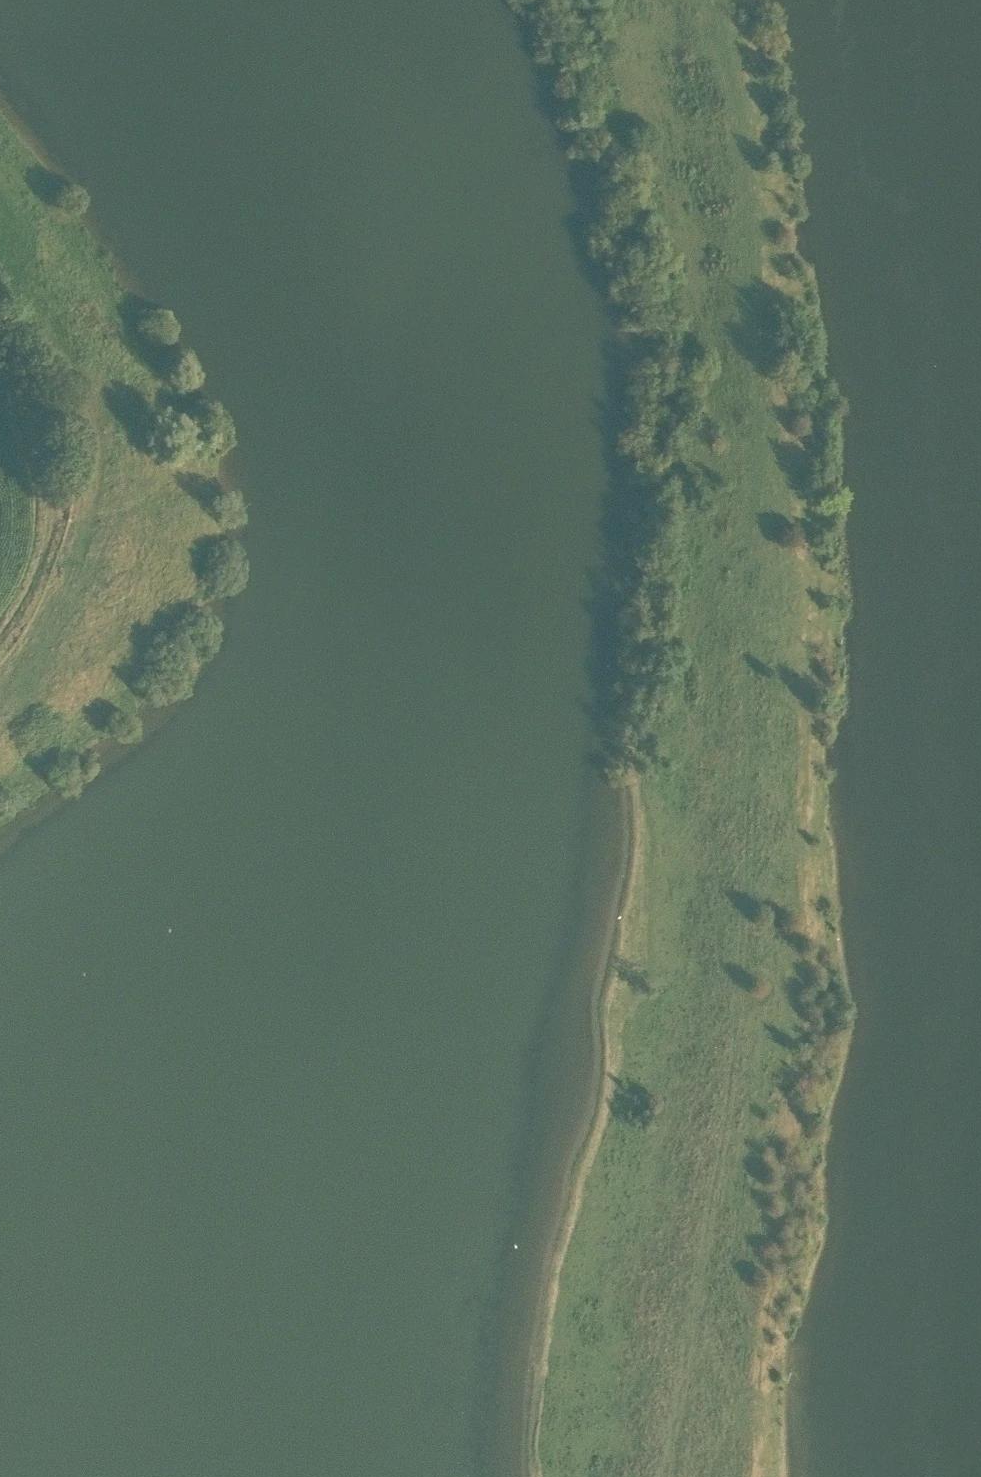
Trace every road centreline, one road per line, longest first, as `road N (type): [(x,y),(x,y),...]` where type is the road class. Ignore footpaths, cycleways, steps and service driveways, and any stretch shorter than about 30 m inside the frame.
road 1 (track): [(51,523),(45,432),(0,361)]
road 2 (track): [(0,638),(38,575),(51,523)]

